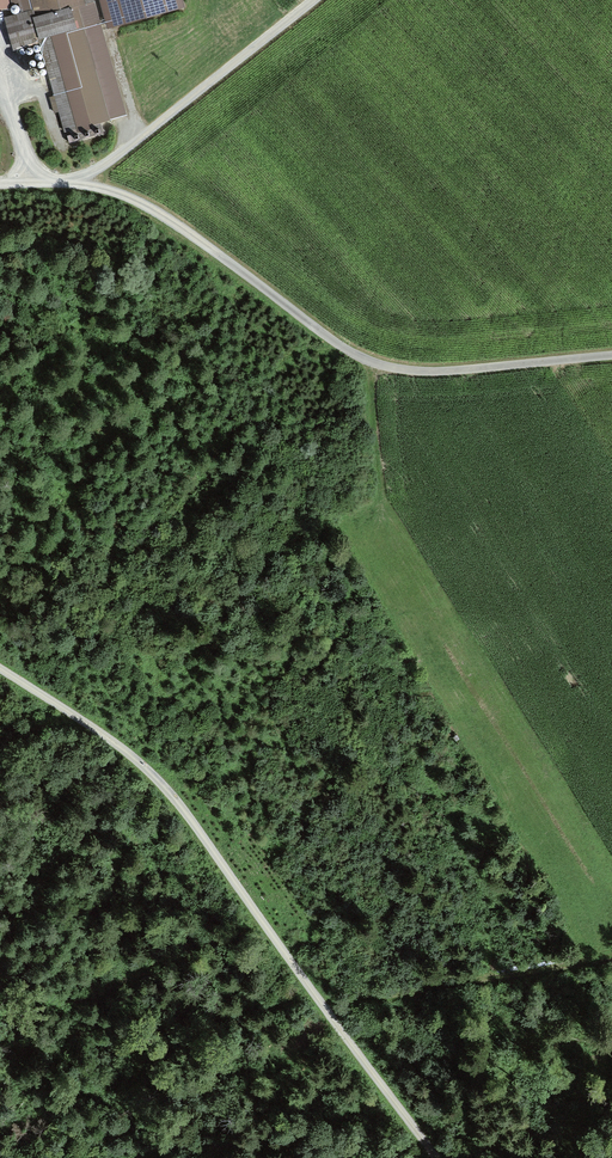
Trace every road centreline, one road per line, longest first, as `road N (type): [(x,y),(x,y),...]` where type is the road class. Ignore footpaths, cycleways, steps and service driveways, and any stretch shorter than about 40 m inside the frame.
road 1 (track): [(0,668),(148,769),(440,1157)]
road 2 (track): [(611,354),(474,368),(398,368),(355,355),(208,249),(101,187),(76,182)]
road 3 (track): [(312,0),(76,182)]
road 4 (track): [(325,1008),(611,955)]

